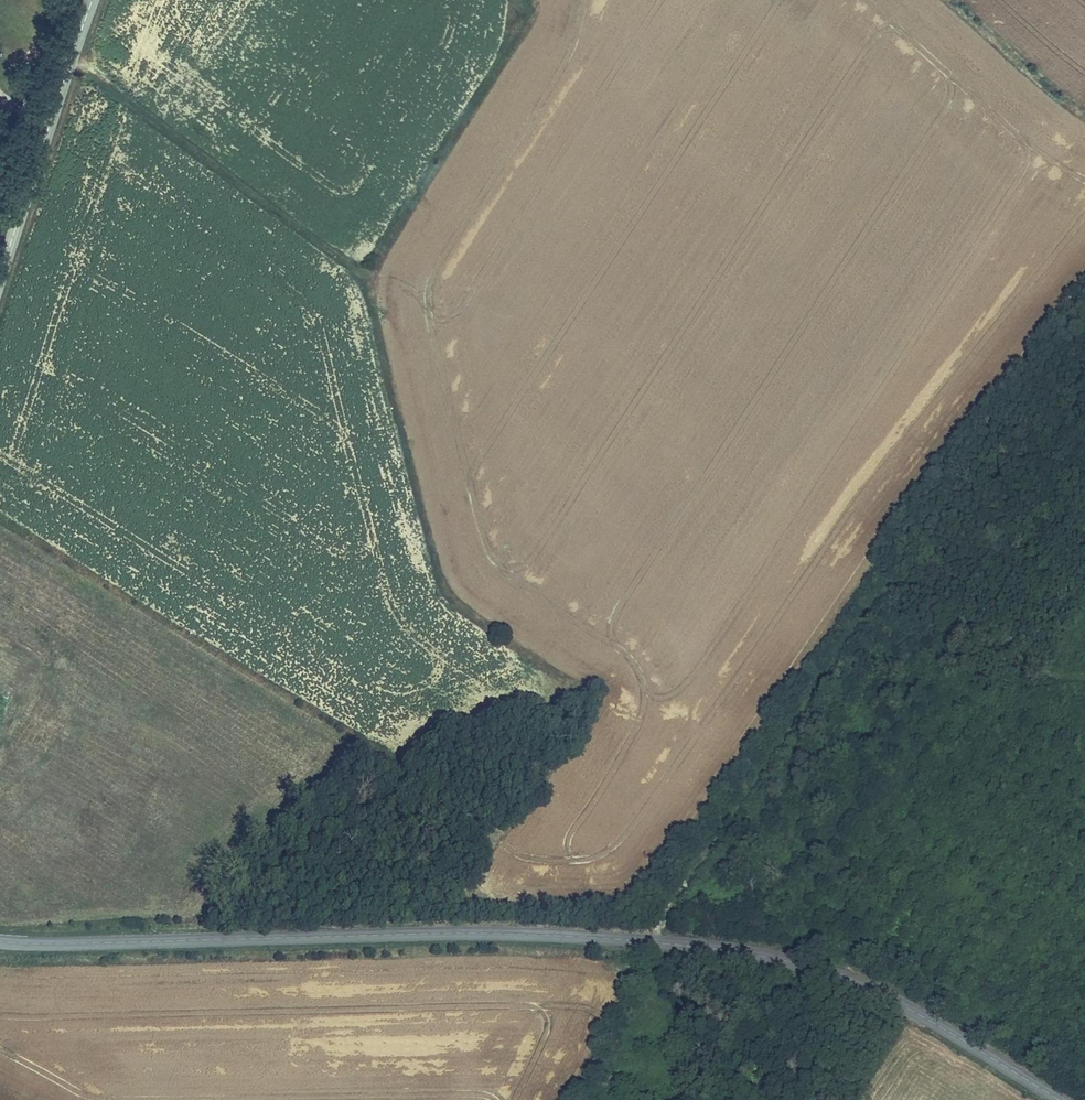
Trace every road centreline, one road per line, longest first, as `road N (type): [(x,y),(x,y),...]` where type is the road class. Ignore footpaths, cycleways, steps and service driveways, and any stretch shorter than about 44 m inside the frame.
road 1 (tertiary): [(0,941),(504,932),(718,948),(907,1005),(1063,1099)]
road 2 (tertiary): [(0,279),(92,0)]

